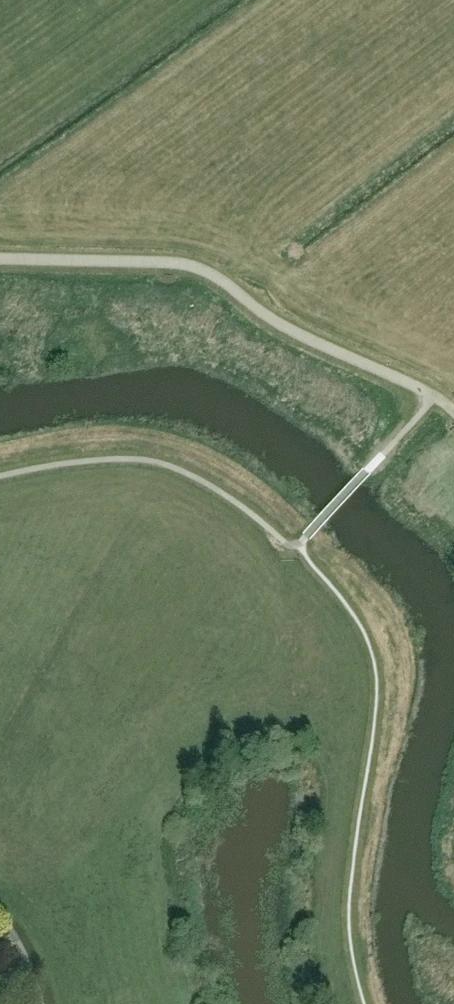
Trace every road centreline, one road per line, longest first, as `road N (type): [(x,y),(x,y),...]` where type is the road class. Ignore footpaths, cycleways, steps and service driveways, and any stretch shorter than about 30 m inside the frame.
road 1 (unclassified): [(0,257),(199,268),(280,323),(453,409)]

